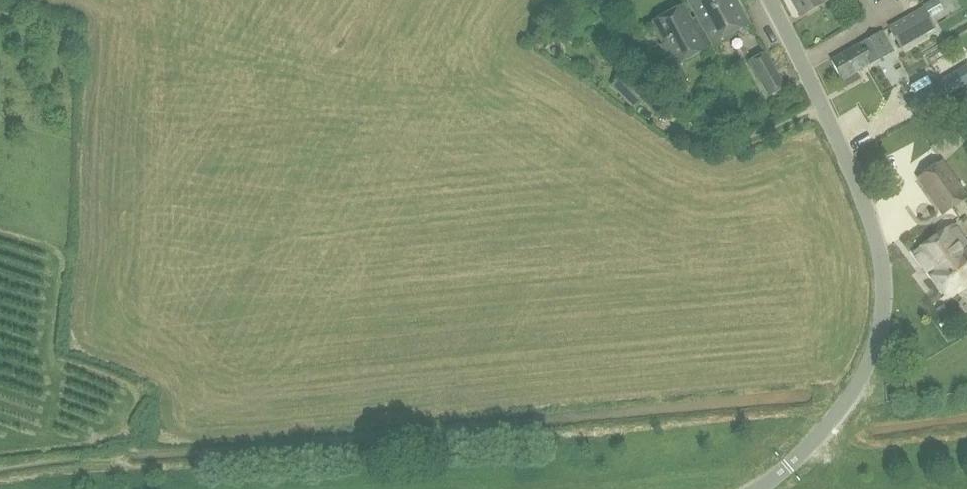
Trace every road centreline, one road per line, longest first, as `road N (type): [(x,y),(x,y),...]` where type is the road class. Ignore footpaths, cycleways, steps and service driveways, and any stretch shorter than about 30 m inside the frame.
road 1 (tertiary): [(756,488),(848,404),(885,312),(868,212),(767,0)]

